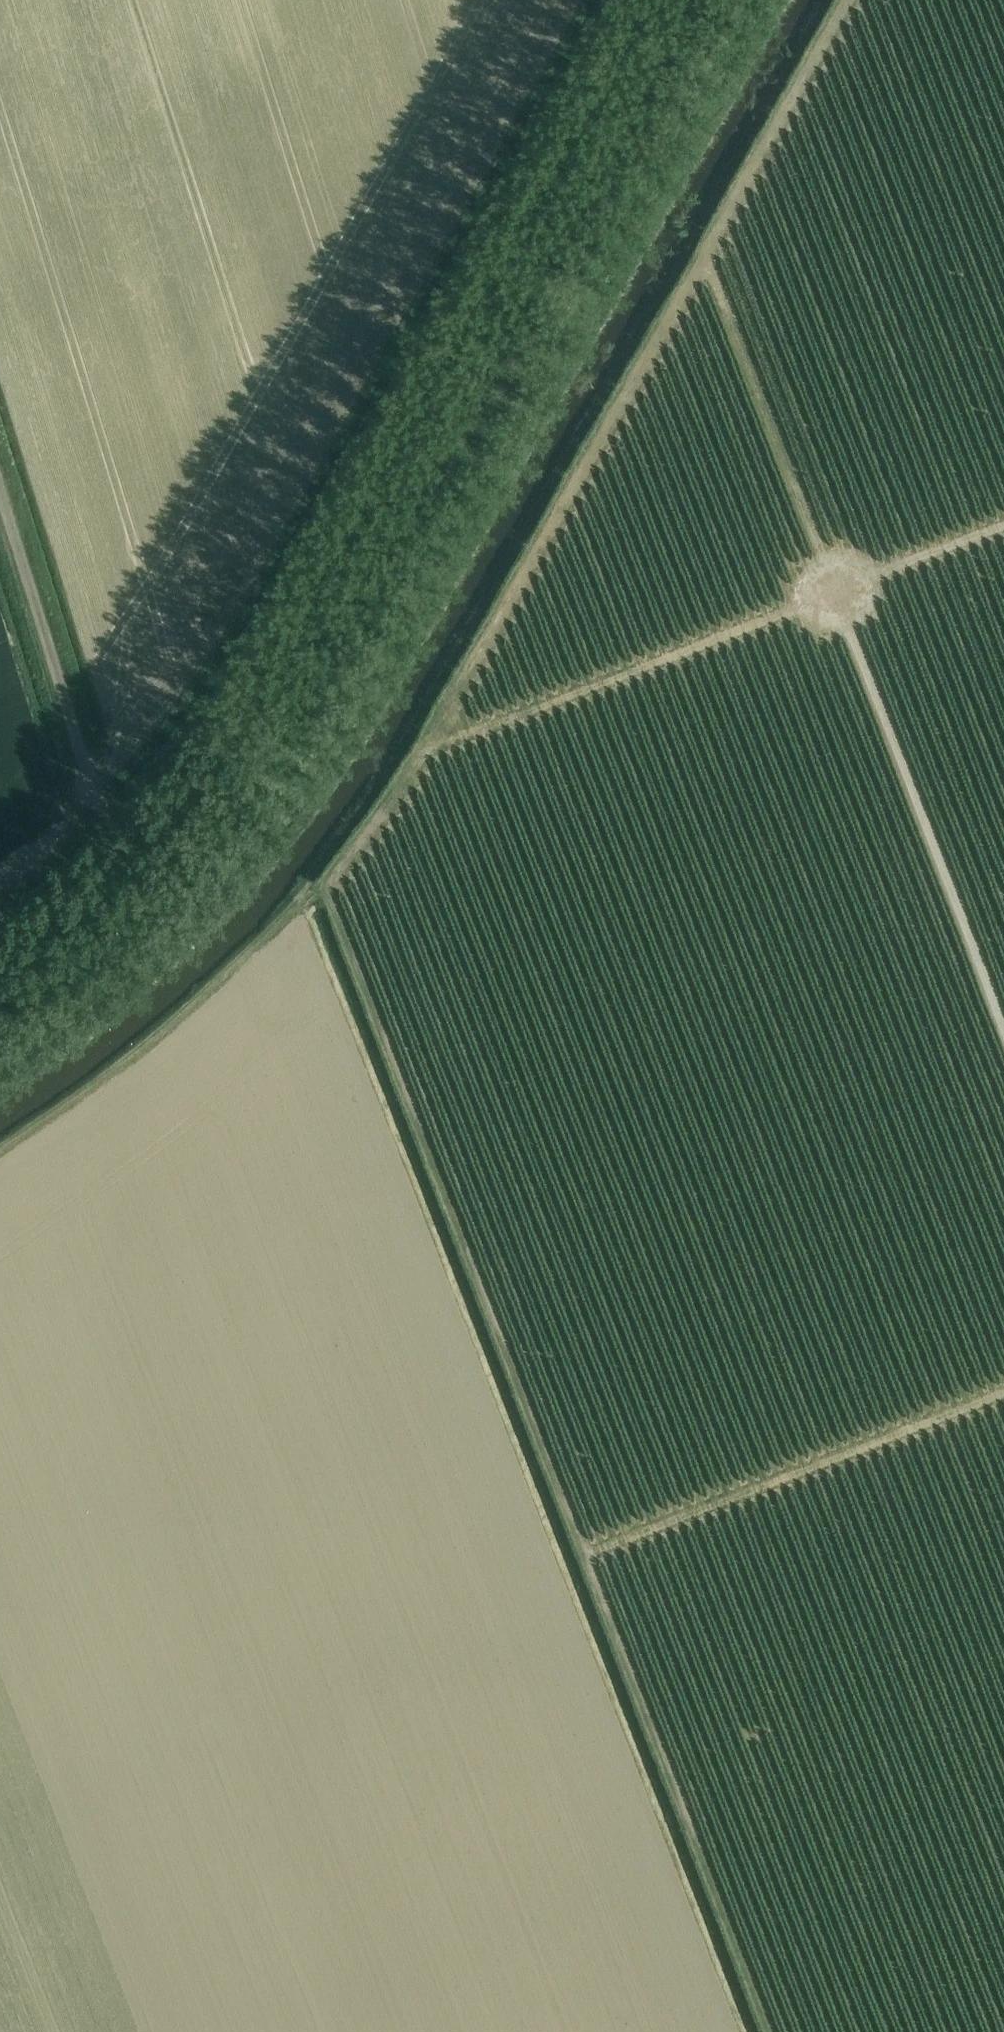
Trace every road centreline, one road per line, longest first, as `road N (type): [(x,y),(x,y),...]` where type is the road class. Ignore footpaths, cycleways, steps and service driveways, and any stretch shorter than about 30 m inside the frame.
road 1 (track): [(84,768),(0,494)]

